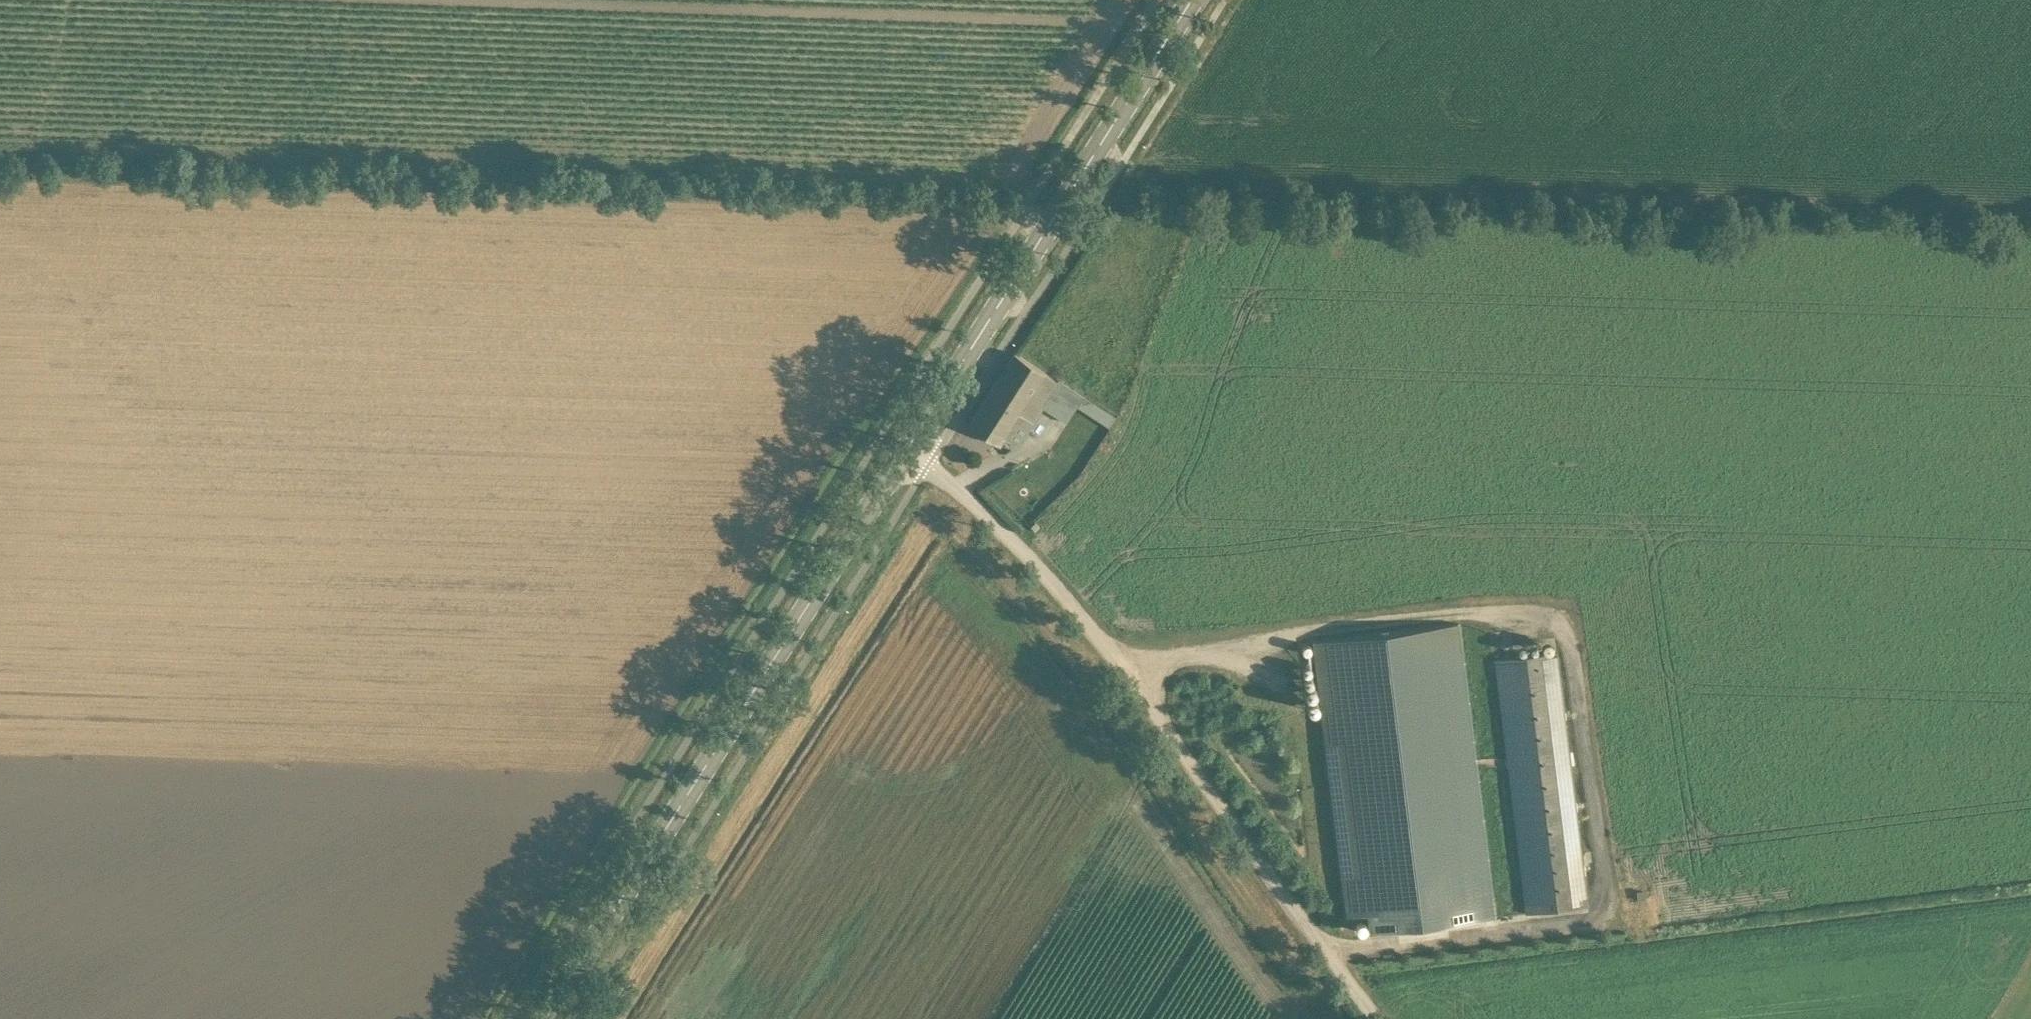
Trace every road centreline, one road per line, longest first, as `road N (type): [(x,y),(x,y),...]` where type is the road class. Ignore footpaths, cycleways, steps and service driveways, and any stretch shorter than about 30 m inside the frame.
road 1 (secondary): [(545,1018),(1190,0)]
road 2 (track): [(1381,1018),(1051,574),(913,441)]

